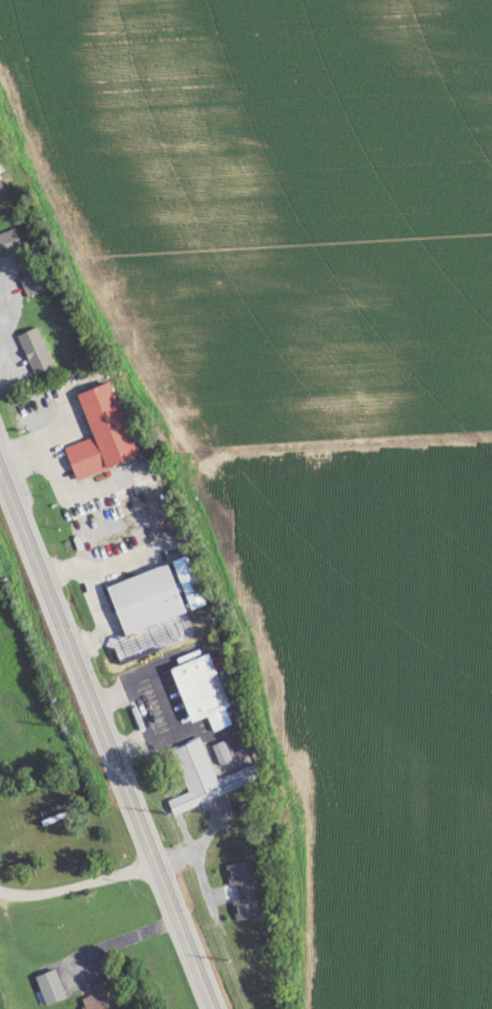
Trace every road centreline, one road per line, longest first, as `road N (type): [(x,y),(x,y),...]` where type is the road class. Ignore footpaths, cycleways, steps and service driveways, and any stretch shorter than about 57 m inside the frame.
road 1 (primary): [(216,1008),(0,465)]

